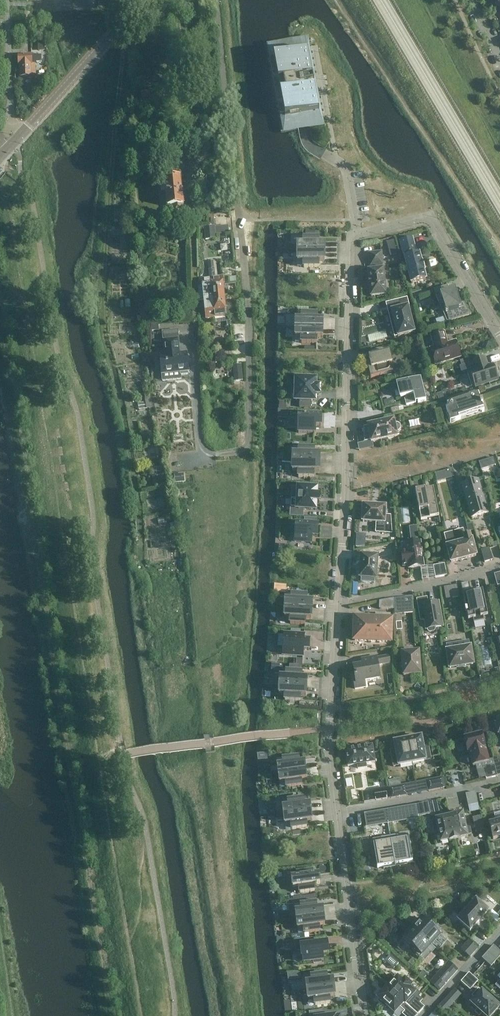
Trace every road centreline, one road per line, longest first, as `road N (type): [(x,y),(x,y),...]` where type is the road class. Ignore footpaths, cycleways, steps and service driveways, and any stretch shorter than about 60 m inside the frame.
road 1 (unclassified): [(217,0),(249,292),(250,452),(205,456),(193,331)]
road 2 (track): [(125,20),(102,323),(129,455)]
road 3 (residential): [(359,236),(338,602)]
road 4 (residential): [(338,602),(329,728),(339,815)]
road 5 (tertiary): [(0,158),(141,0)]
road 6 (residential): [(499,332),(430,216),(359,236)]
road 7 (residential): [(339,815),(368,1015)]
road 8 (residential): [(338,602),(499,566)]
road 9 (residential): [(339,815),(499,782)]

